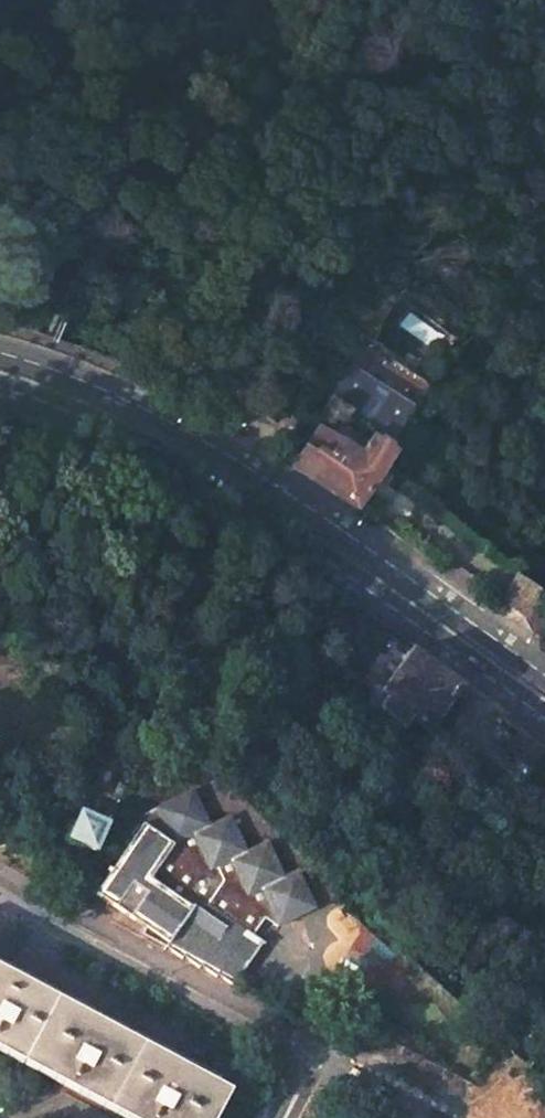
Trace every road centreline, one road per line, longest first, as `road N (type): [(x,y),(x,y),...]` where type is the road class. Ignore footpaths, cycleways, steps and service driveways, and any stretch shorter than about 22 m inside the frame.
road 1 (primary): [(0,387),(134,438),(544,724)]
road 2 (residential): [(0,892),(307,1055),(274,1117)]

